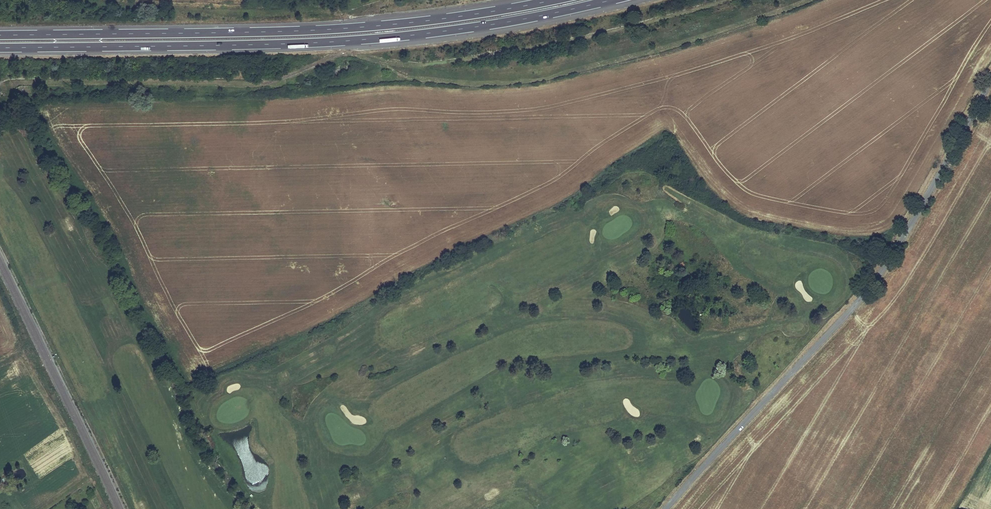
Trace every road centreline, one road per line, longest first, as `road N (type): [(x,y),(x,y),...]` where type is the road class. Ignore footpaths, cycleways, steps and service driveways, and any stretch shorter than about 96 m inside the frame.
road 1 (motorway): [(0,48),(375,37),(605,0)]
road 2 (motorway): [(545,0),(377,24),(0,34)]
road 3 (unclassified): [(666,508),(865,294),(990,80)]
road 4 (track): [(1,84),(171,75),(261,81),(344,51)]

